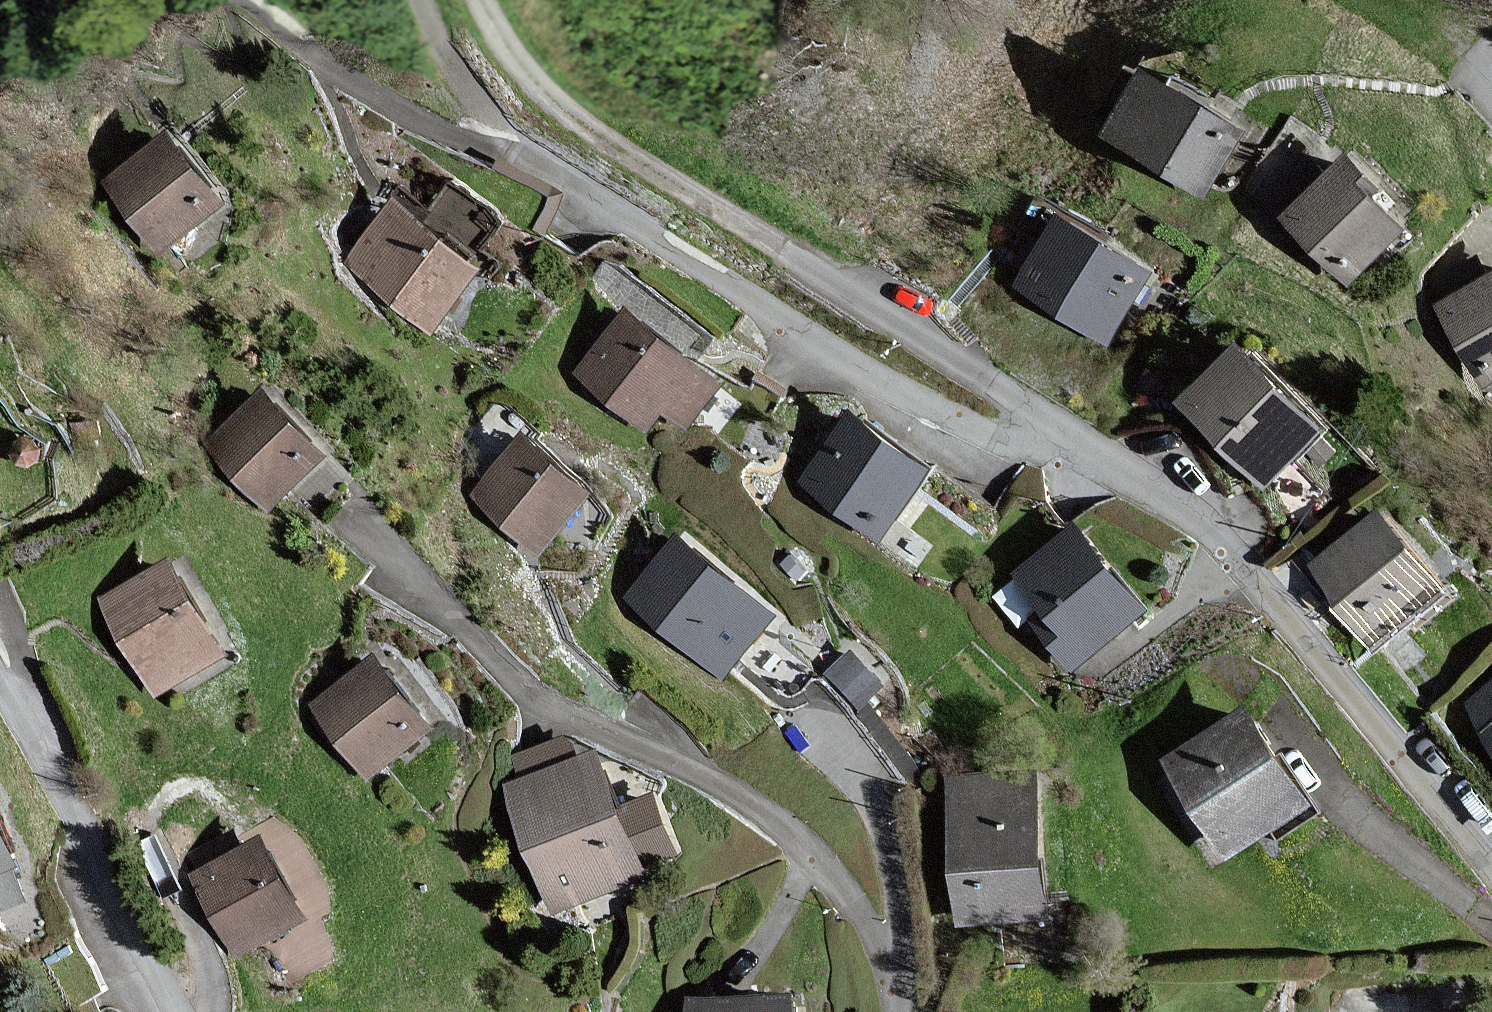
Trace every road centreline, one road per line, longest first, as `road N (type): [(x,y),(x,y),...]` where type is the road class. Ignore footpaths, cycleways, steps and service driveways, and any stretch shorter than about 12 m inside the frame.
road 1 (residential): [(774,244),(1190,510),(1240,560),(1491,868)]
road 2 (residential): [(901,1011),(871,924),(833,872),(717,786),(543,703),(342,511)]
road 3 (track): [(482,0),(532,80),(581,122),(774,244)]
road 4 (residential): [(182,1011),(0,685)]

